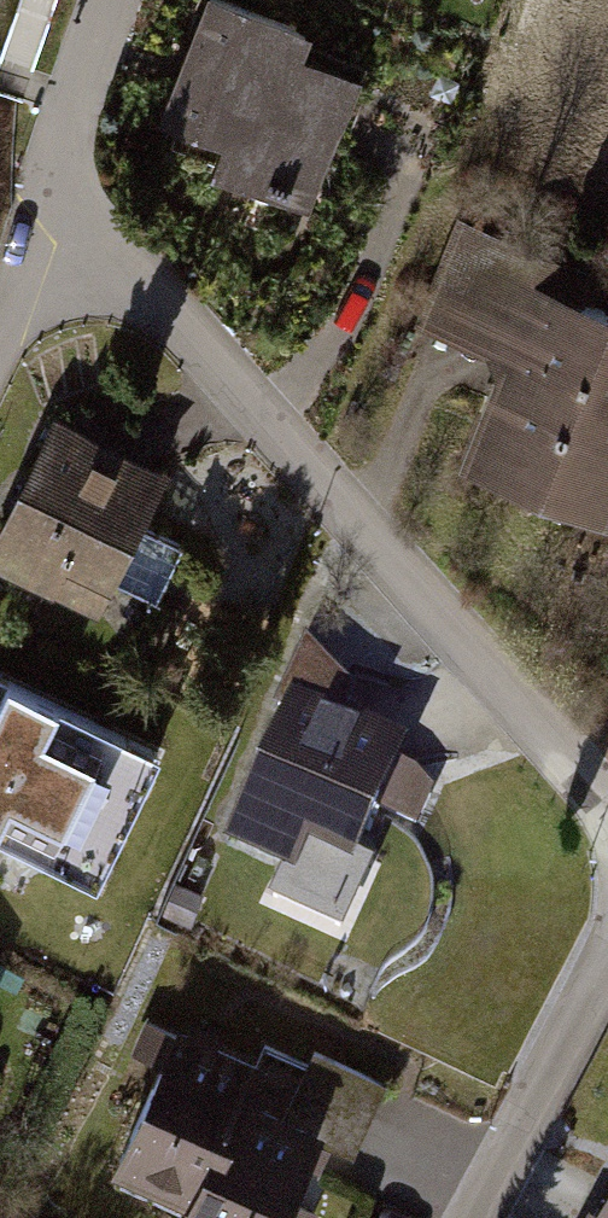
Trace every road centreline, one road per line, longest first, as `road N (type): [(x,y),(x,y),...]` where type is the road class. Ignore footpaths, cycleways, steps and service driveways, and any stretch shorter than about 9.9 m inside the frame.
road 1 (residential): [(607,813),(54,198)]
road 2 (residential): [(490,1217),(607,1002)]
road 3 (residential): [(100,0),(67,99),(54,198)]
road 4 (residential): [(0,332),(54,198)]

